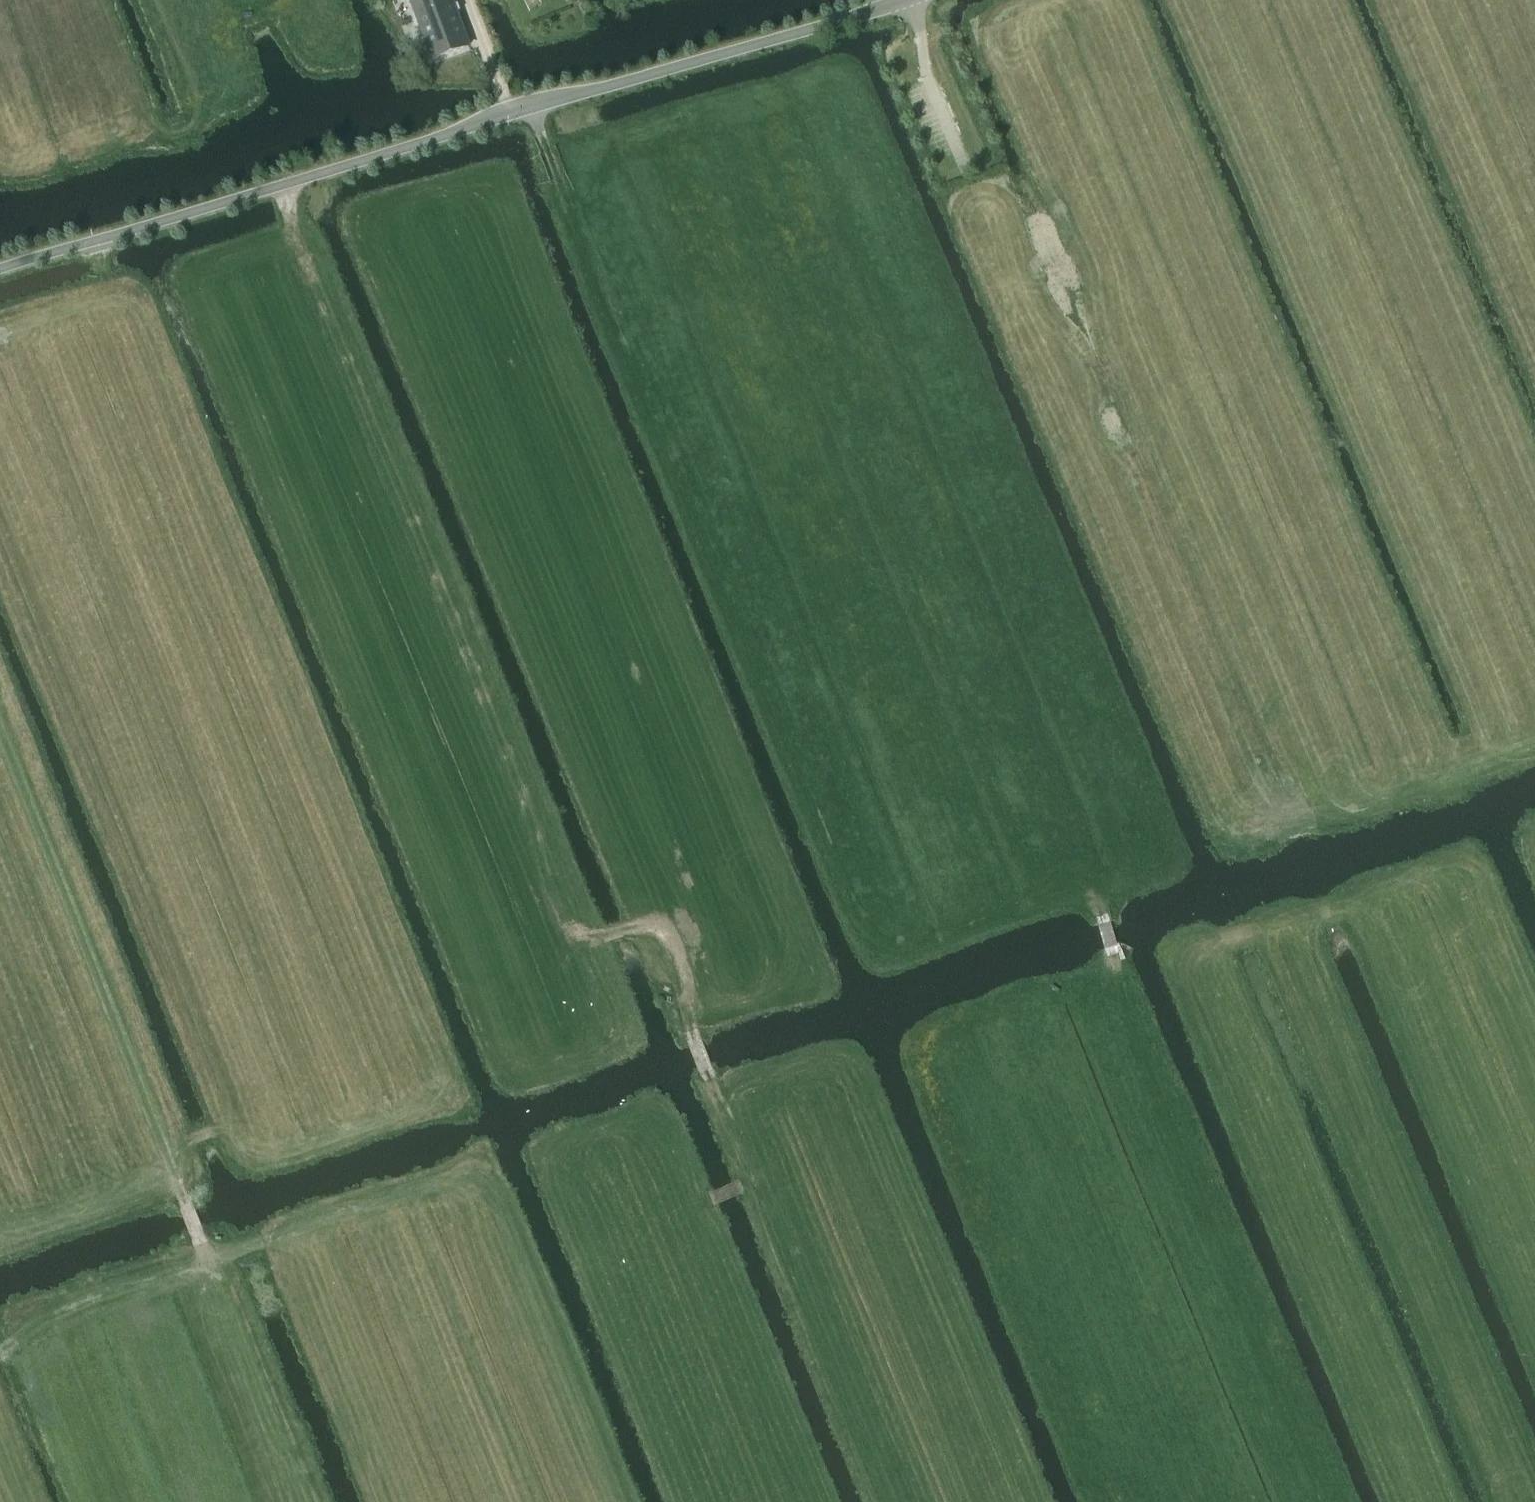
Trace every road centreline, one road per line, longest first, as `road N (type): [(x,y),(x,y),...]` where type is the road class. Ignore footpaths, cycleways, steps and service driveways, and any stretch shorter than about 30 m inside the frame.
road 1 (unclassified): [(0,269),(897,0)]
road 2 (track): [(651,409),(531,107)]

